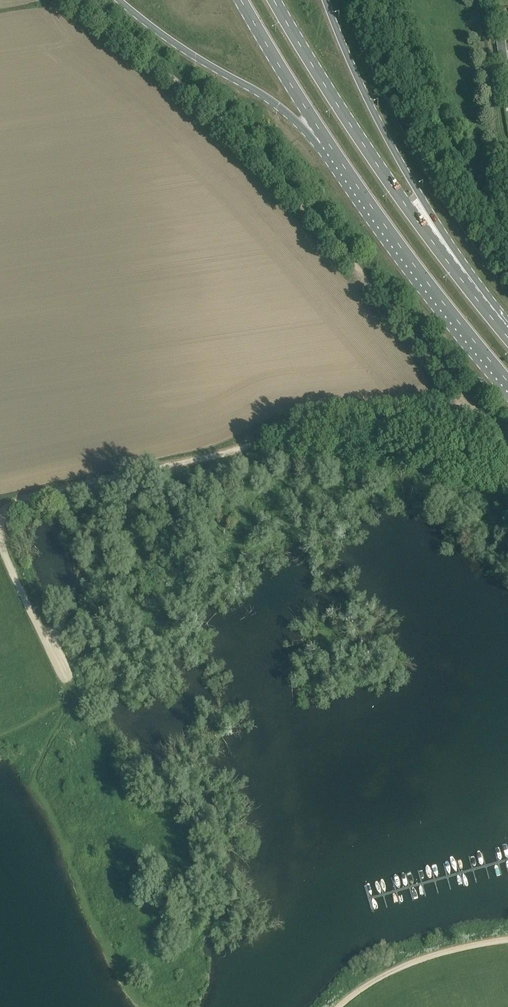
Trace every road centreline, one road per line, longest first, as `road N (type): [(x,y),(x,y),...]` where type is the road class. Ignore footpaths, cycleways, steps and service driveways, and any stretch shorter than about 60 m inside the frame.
road 1 (track): [(79,0),(235,130),(322,224),(466,411)]
road 2 (track): [(0,514),(11,501),(263,432),(466,411)]
road 3 (primary): [(443,251),(351,124),(275,0)]
road 4 (primary): [(330,146),(507,378)]
road 5 (primary): [(443,251),(325,0)]
road 6 (primary): [(120,0),(330,146)]
road 7 (track): [(507,939),(418,960),(339,1006)]
road 8 (primary): [(241,0),(330,146)]
road 9 (track): [(61,672),(0,538)]

